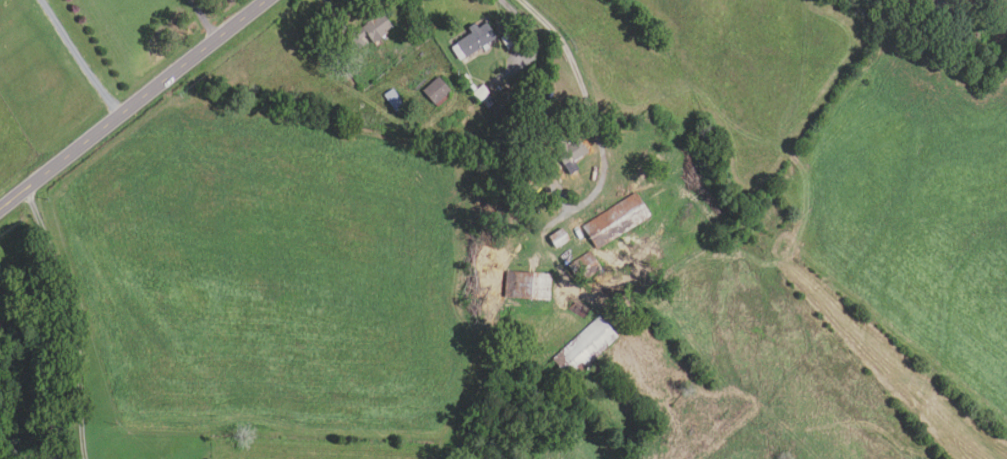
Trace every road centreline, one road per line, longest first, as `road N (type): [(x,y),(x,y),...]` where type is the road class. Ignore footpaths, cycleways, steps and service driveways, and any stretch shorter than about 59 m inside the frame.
road 1 (primary): [(0,209),(272,0)]

